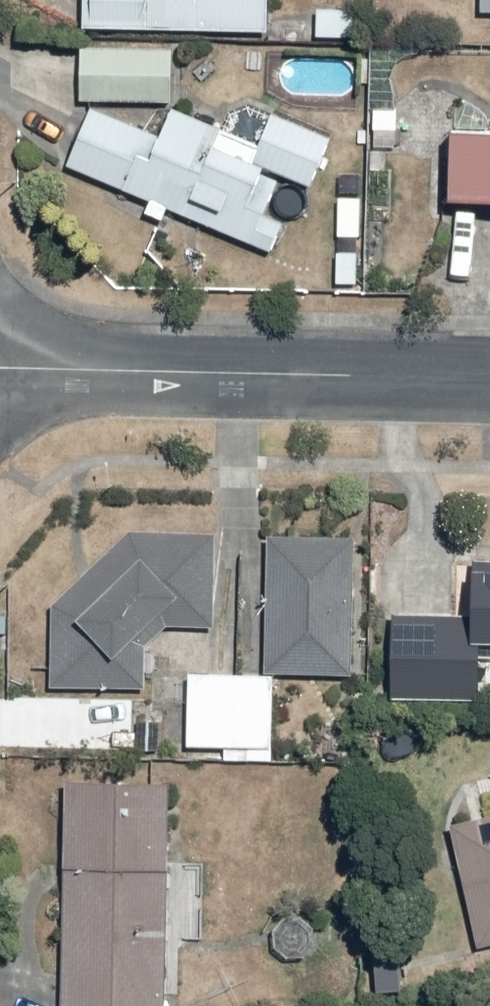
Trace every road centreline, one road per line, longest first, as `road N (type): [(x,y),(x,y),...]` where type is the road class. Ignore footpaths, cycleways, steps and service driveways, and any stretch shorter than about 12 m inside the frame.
road 1 (residential): [(0,365),(489,377)]

